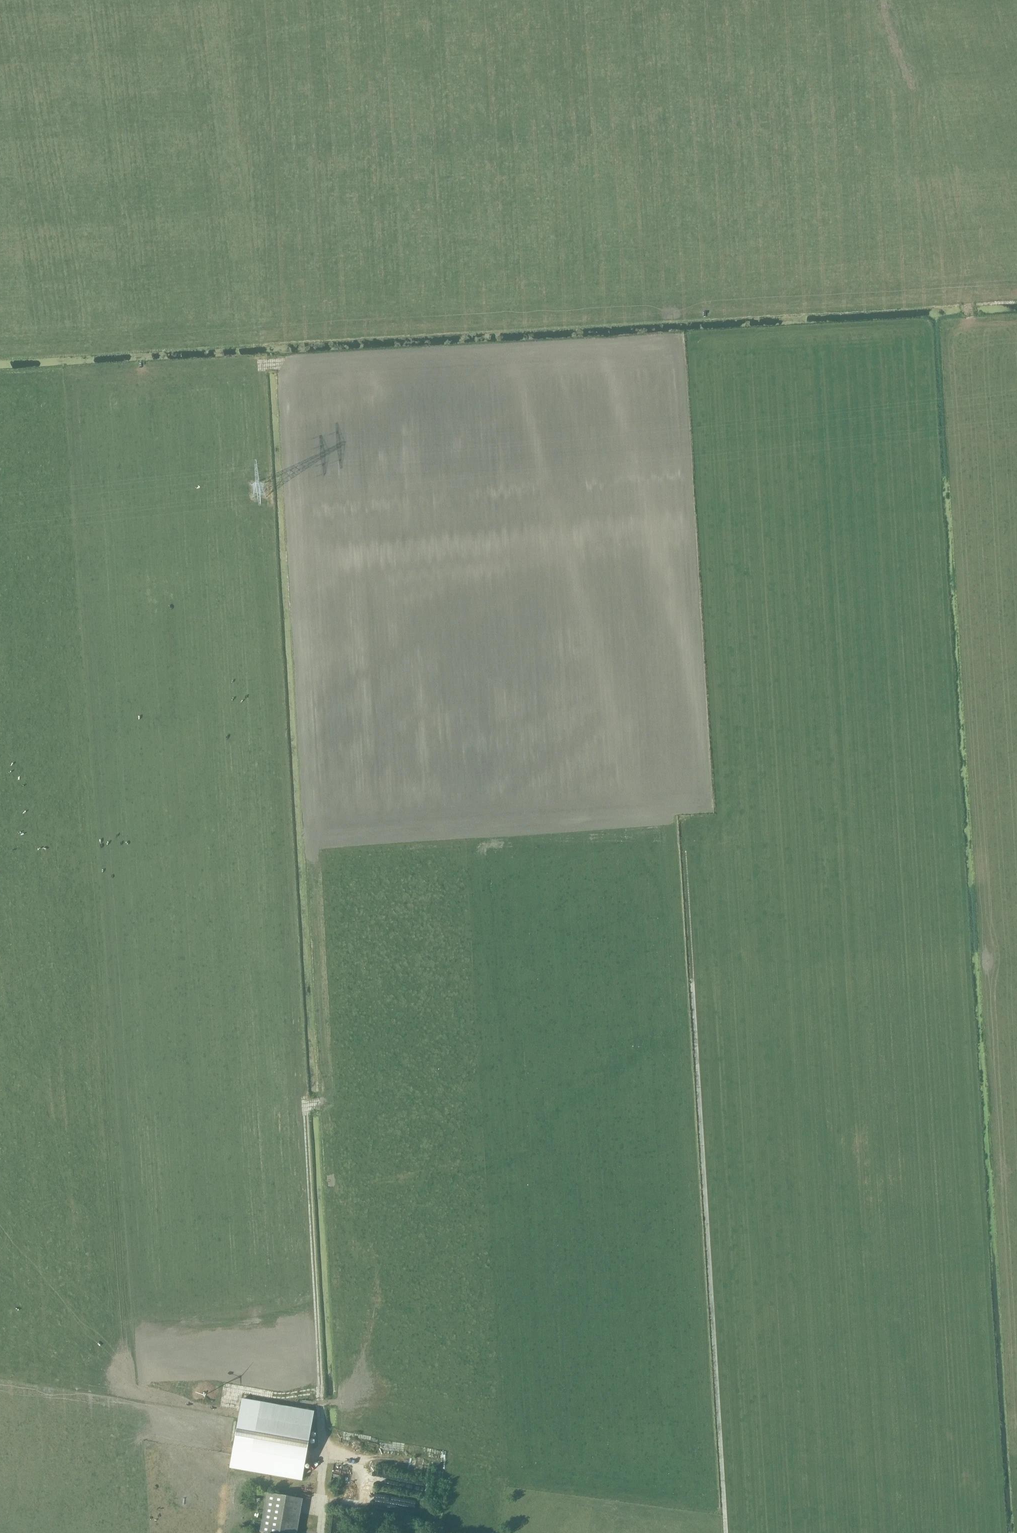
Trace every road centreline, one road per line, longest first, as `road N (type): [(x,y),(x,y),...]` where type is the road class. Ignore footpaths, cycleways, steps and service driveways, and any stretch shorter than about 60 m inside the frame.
road 1 (track): [(285,365),(256,365),(304,1074),(322,1434),(319,1532)]
road 2 (track): [(683,828),(726,1532)]

